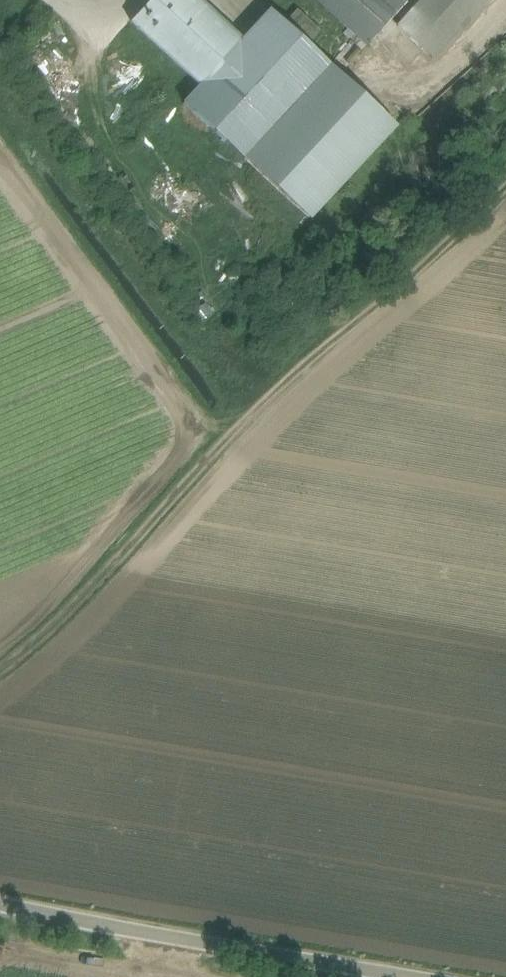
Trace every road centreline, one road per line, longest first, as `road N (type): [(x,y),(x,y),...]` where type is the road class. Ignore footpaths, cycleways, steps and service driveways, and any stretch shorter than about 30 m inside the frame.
road 1 (track): [(0,675),(126,548),(266,381),(505,171)]
road 2 (unclassified): [(405,976),(0,903)]

